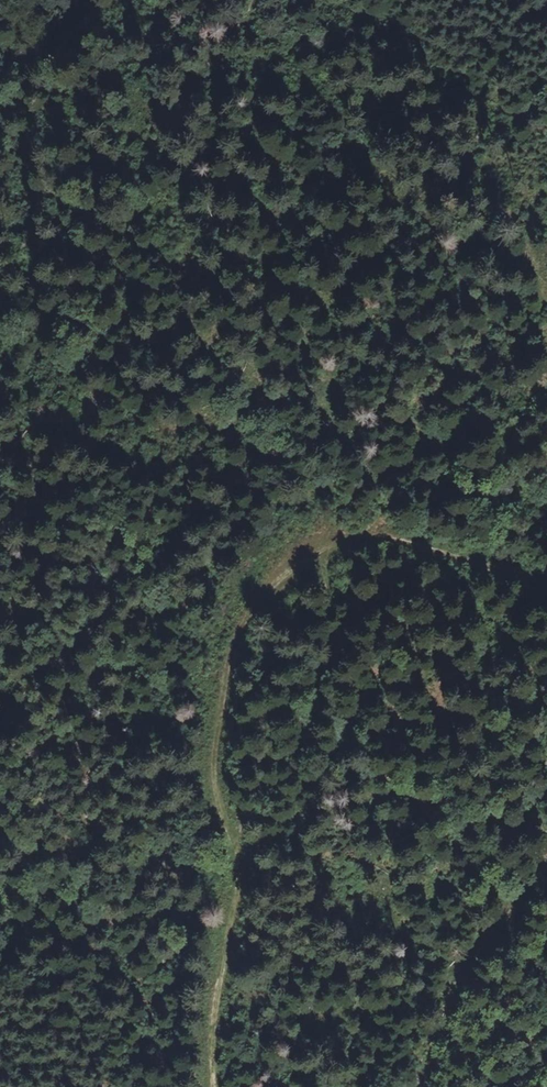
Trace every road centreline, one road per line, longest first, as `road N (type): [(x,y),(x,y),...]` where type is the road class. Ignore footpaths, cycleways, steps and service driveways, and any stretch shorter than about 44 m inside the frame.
road 1 (track): [(546,570),(333,527),(266,544),(210,613),(198,692),(215,891),(205,1036),(210,1086)]
road 2 (track): [(423,1086),(428,1043),(458,958),(546,891)]

